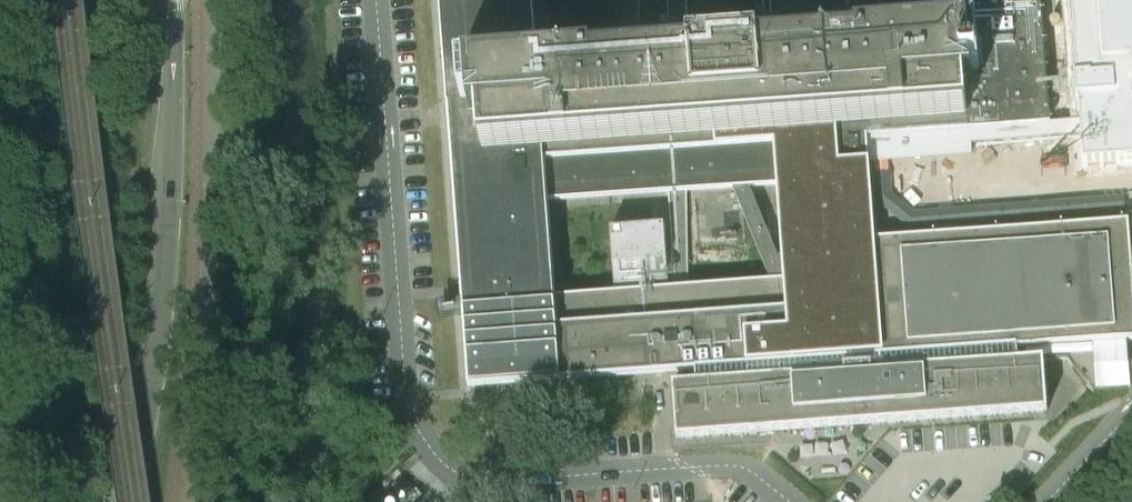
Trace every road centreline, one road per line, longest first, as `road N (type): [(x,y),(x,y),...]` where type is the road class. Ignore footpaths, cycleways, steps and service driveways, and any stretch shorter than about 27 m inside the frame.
road 1 (primary): [(127,501),(162,296),(169,0)]

